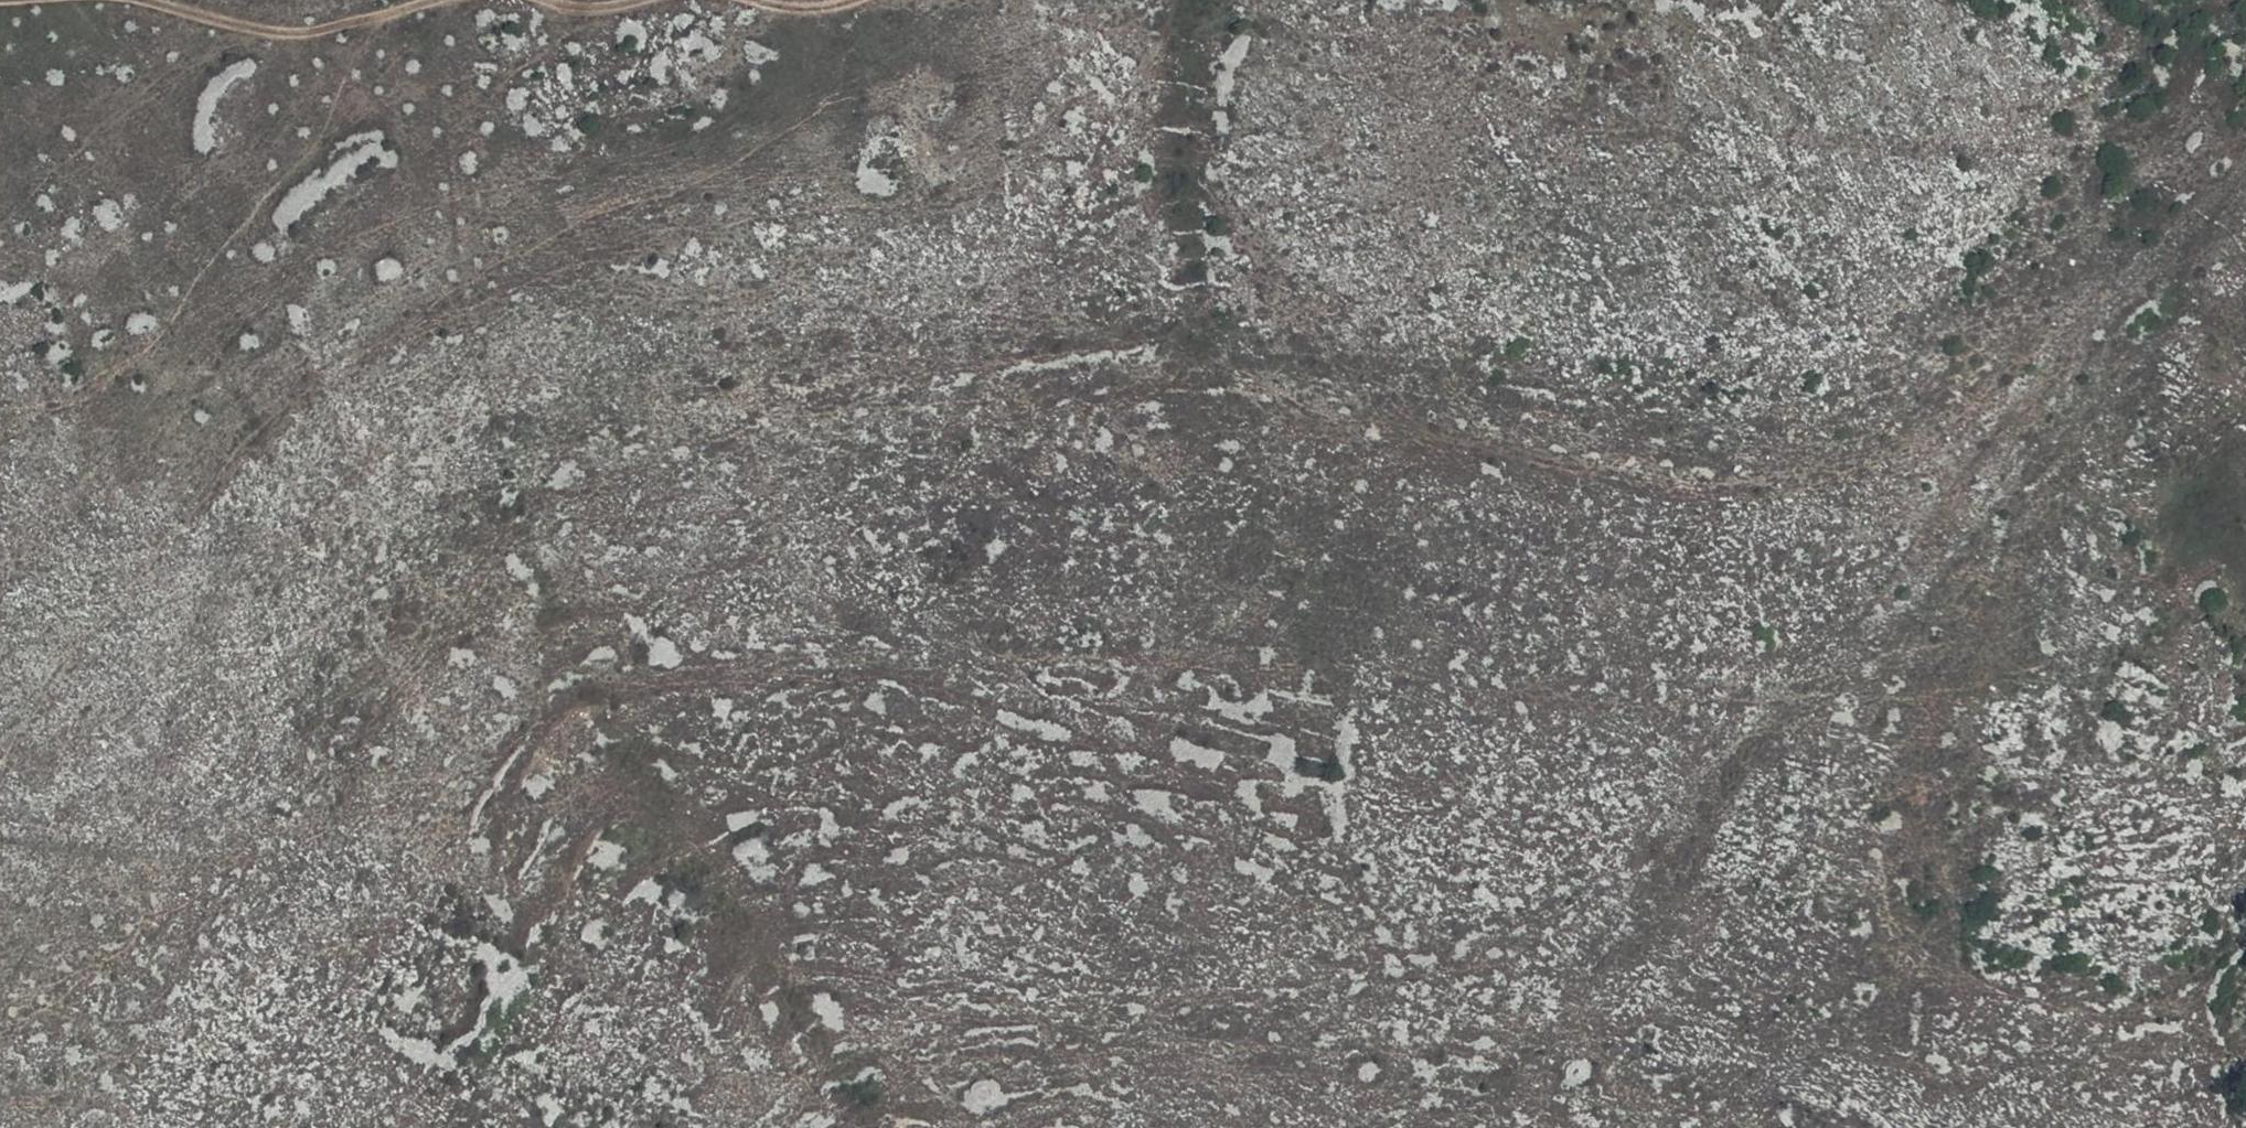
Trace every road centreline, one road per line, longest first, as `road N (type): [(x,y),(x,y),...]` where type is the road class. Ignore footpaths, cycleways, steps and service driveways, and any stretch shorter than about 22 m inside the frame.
road 1 (track): [(446,0),(295,36),(145,0)]
road 2 (track): [(864,0),(792,10),(739,0)]

